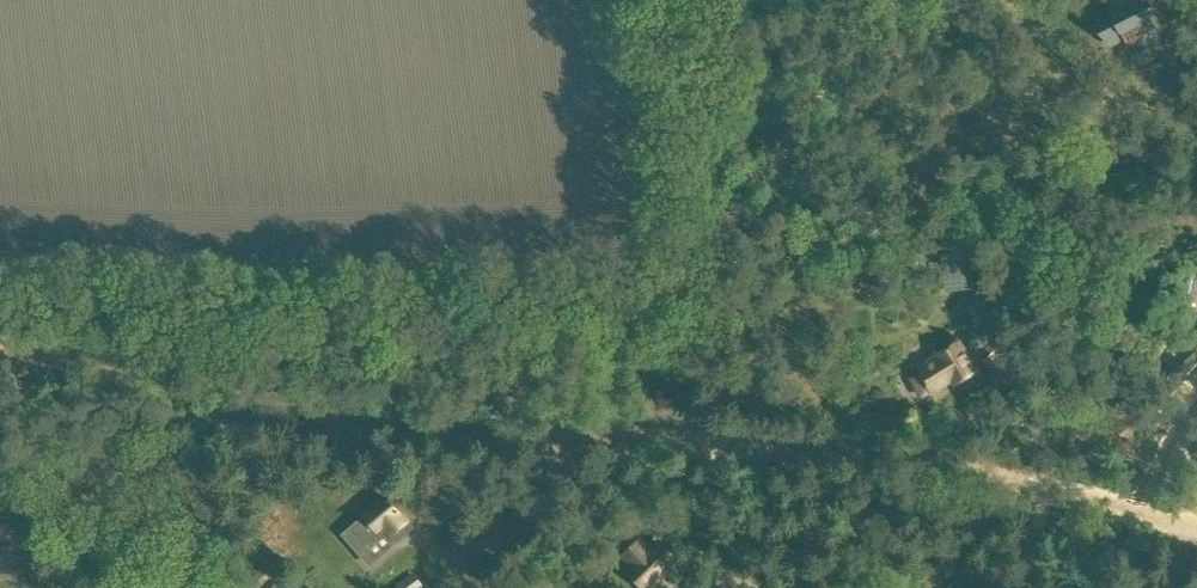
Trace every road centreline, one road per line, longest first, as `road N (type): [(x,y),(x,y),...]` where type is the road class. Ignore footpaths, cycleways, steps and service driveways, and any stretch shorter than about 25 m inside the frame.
road 1 (track): [(447,428),(942,465),(1196,525)]
road 2 (track): [(447,428),(638,322),(671,291),(715,224),(901,0)]
road 3 (track): [(447,428),(285,410),(0,347)]
road 4 (track): [(715,224),(680,0)]

